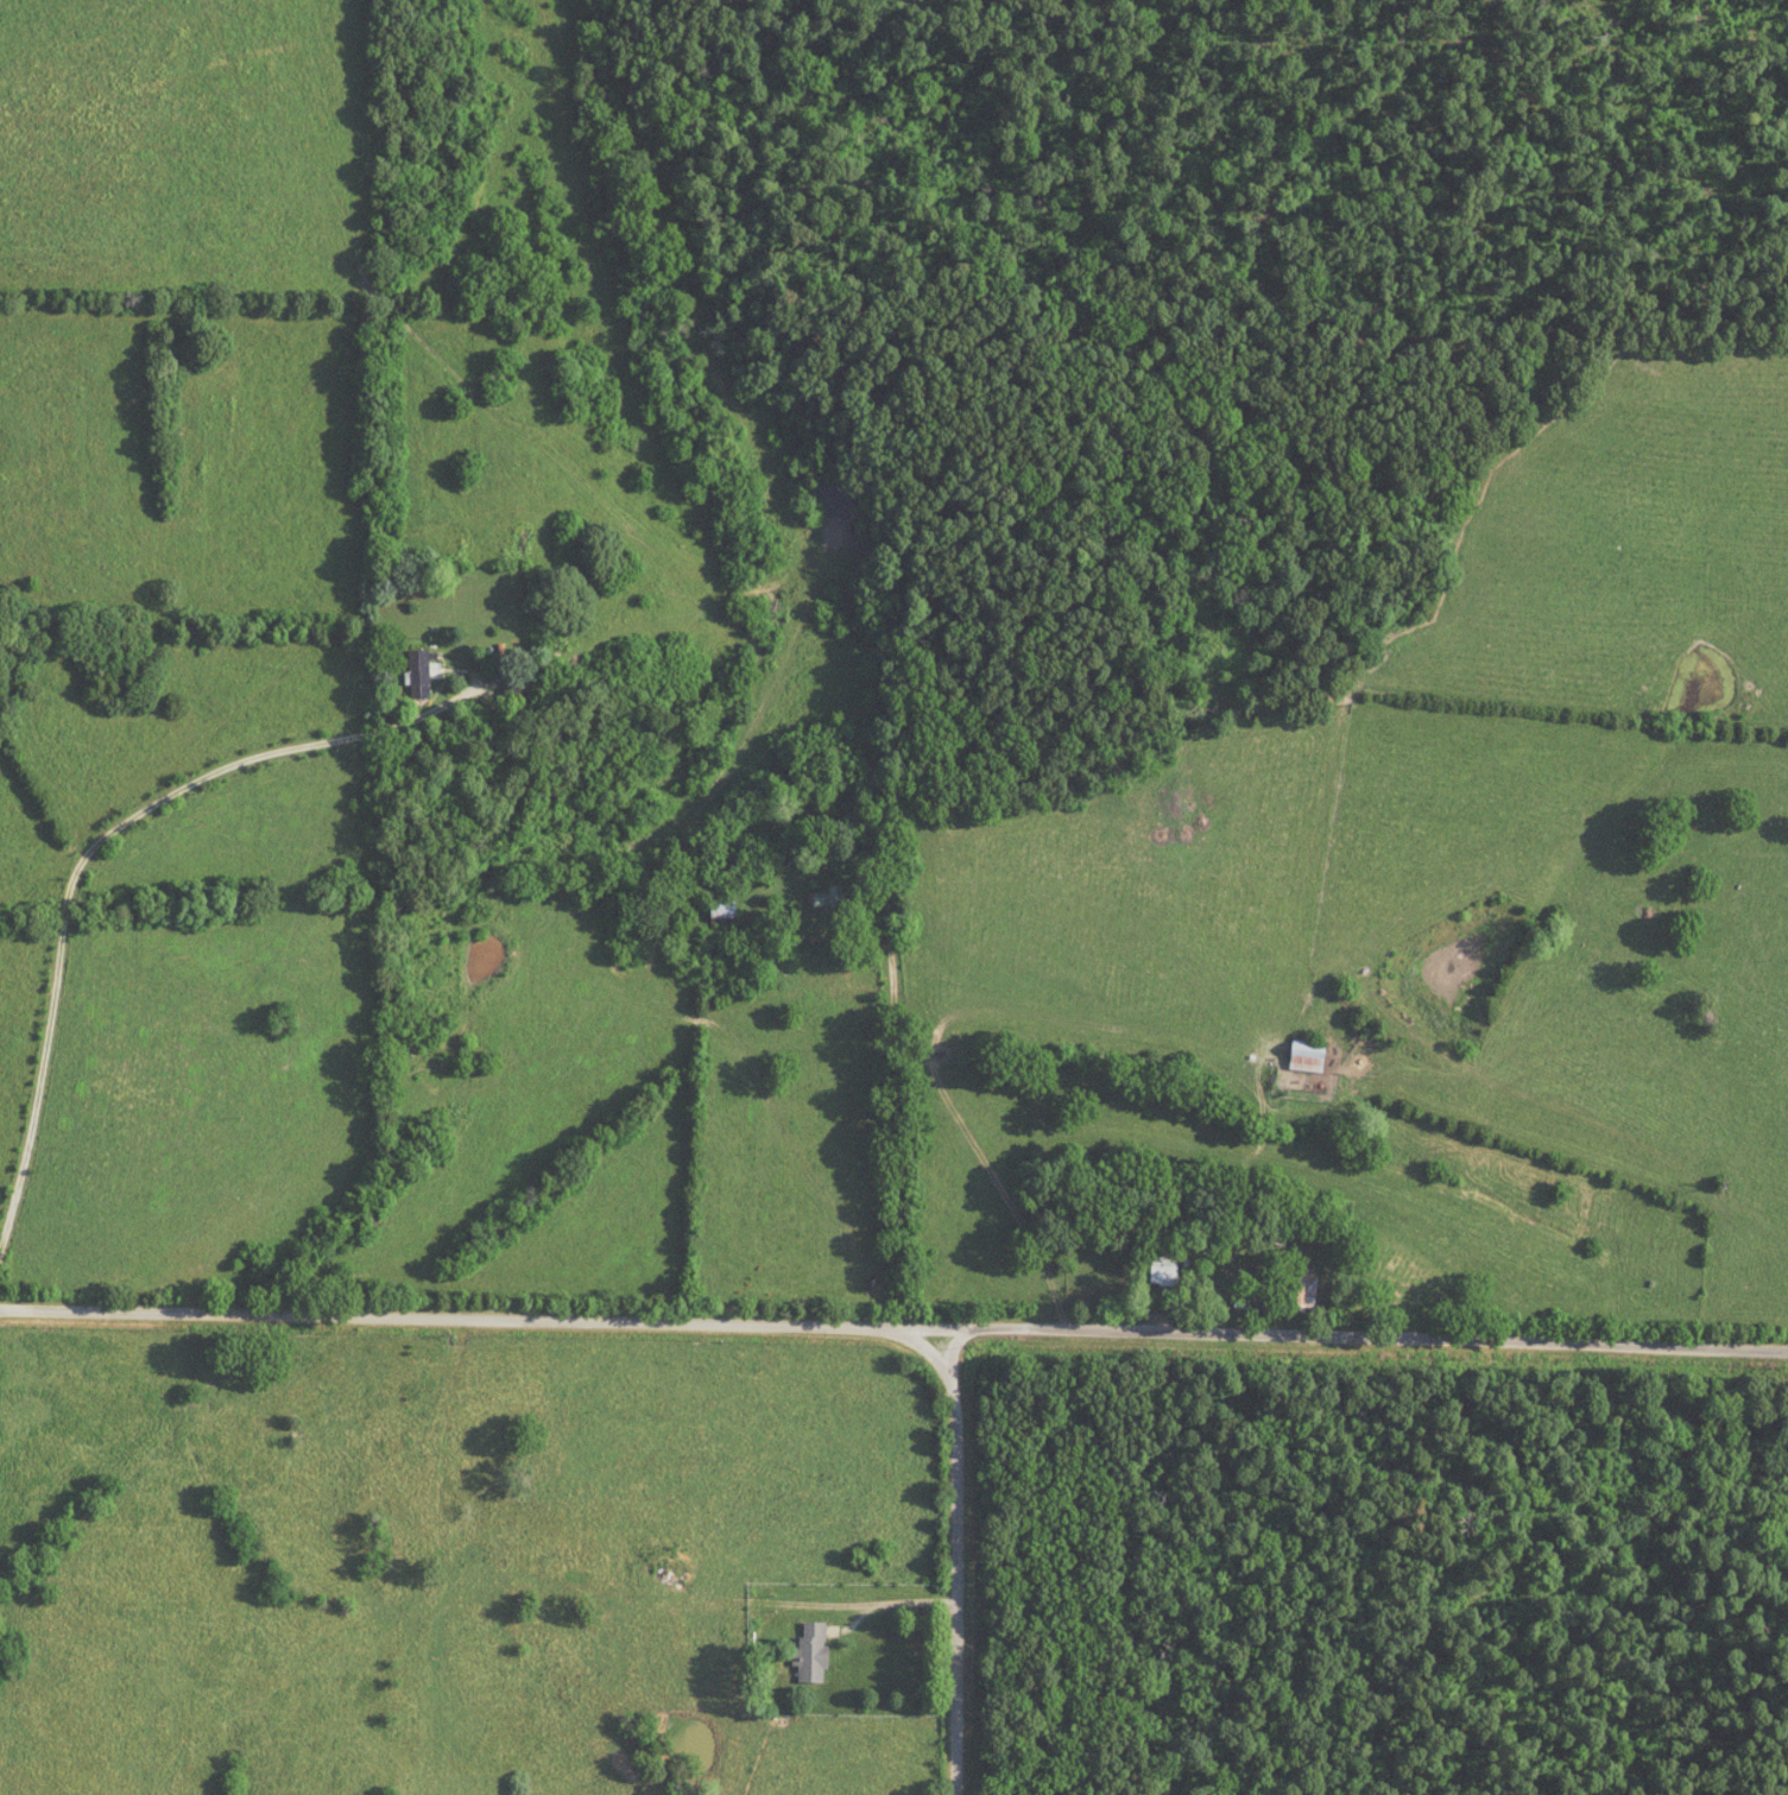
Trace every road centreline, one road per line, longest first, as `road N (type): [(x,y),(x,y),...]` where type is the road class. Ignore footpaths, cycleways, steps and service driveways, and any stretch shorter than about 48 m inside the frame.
road 1 (residential): [(0,1309),(1787,1350)]
road 2 (residential): [(963,1794),(959,1328)]

